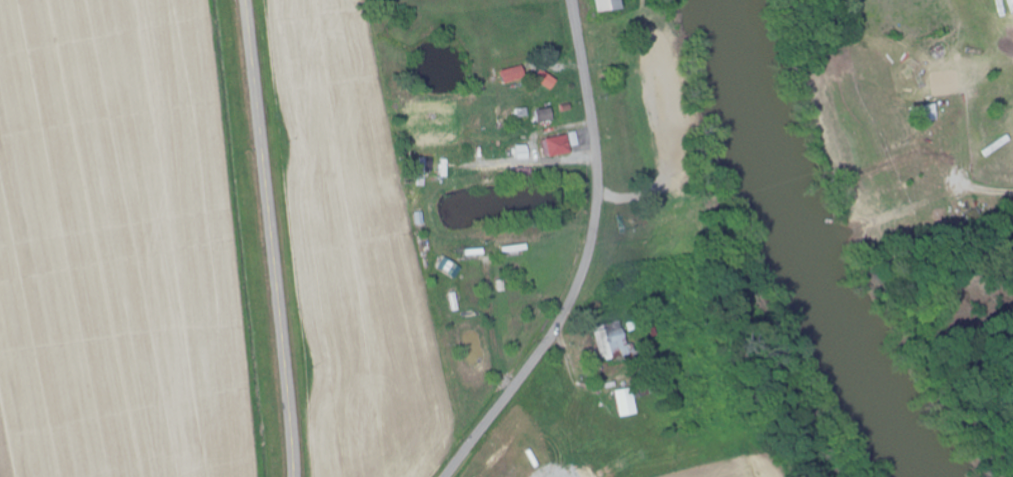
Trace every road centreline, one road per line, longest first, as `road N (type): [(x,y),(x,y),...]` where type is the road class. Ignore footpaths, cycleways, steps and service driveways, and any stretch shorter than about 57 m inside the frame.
road 1 (residential): [(448,476),(556,333),(590,256),(595,136),(572,0)]
road 2 (secondary): [(294,476),(246,0)]

